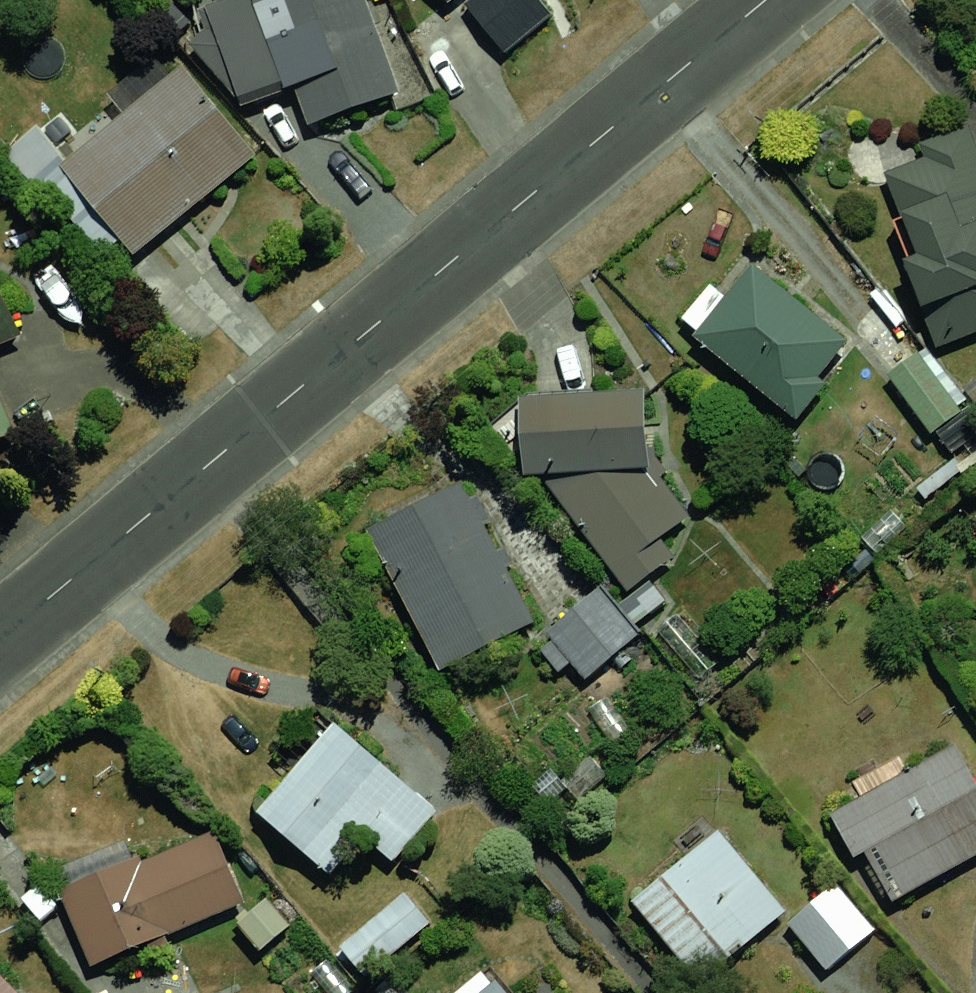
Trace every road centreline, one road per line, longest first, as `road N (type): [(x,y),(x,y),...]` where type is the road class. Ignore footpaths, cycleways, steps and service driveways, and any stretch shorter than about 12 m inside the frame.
road 1 (residential): [(0,639),(765,0)]

